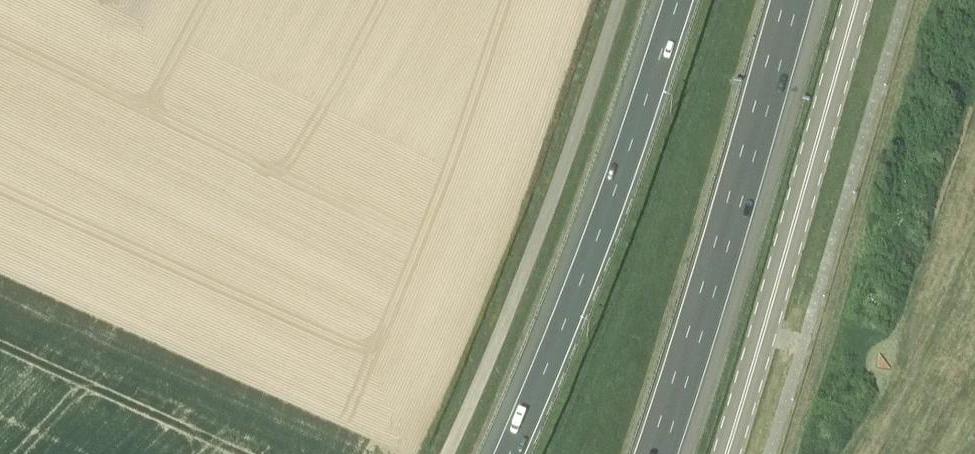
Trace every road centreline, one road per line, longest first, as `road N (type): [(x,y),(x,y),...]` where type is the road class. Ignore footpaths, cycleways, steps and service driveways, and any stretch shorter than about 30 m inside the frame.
road 1 (motorway): [(675,0),(603,219),(507,453)]
road 2 (motorway): [(658,453),(793,0)]
road 3 (tertiary): [(720,453),(854,0)]

